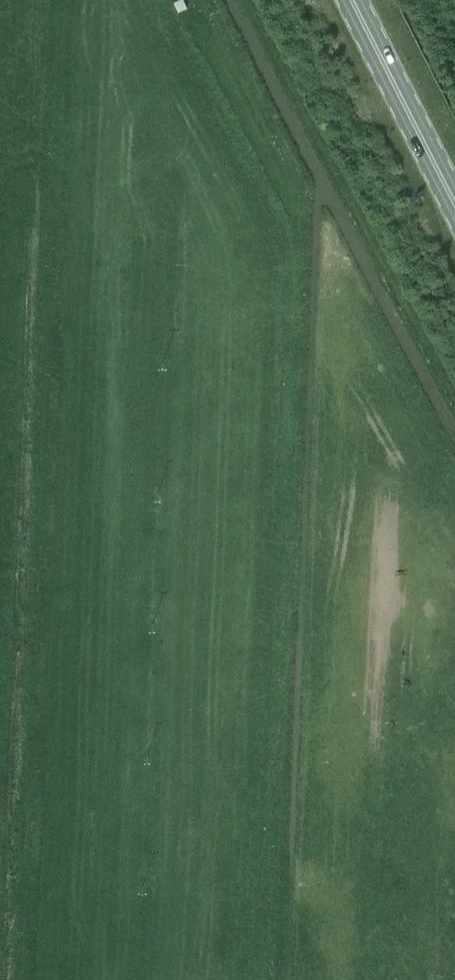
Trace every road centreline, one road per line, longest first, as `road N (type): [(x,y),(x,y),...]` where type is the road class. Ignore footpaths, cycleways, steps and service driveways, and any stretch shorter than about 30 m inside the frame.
road 1 (primary): [(454,203),(353,0)]

